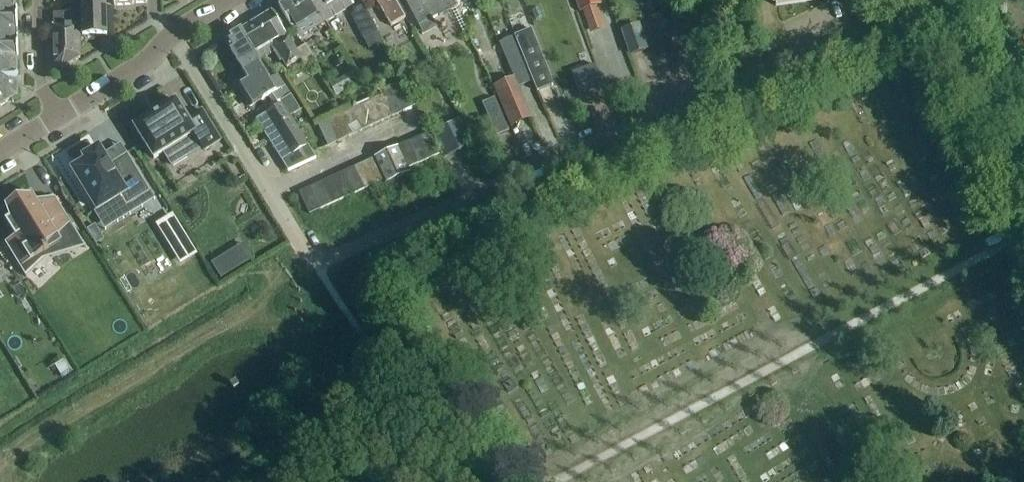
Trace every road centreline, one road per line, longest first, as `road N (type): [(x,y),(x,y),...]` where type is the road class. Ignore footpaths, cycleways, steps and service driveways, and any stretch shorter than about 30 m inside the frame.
road 1 (unclassified): [(316,260),(918,0)]
road 2 (residential): [(176,33),(316,260)]
road 3 (unclassified): [(56,116),(143,66),(176,33)]

